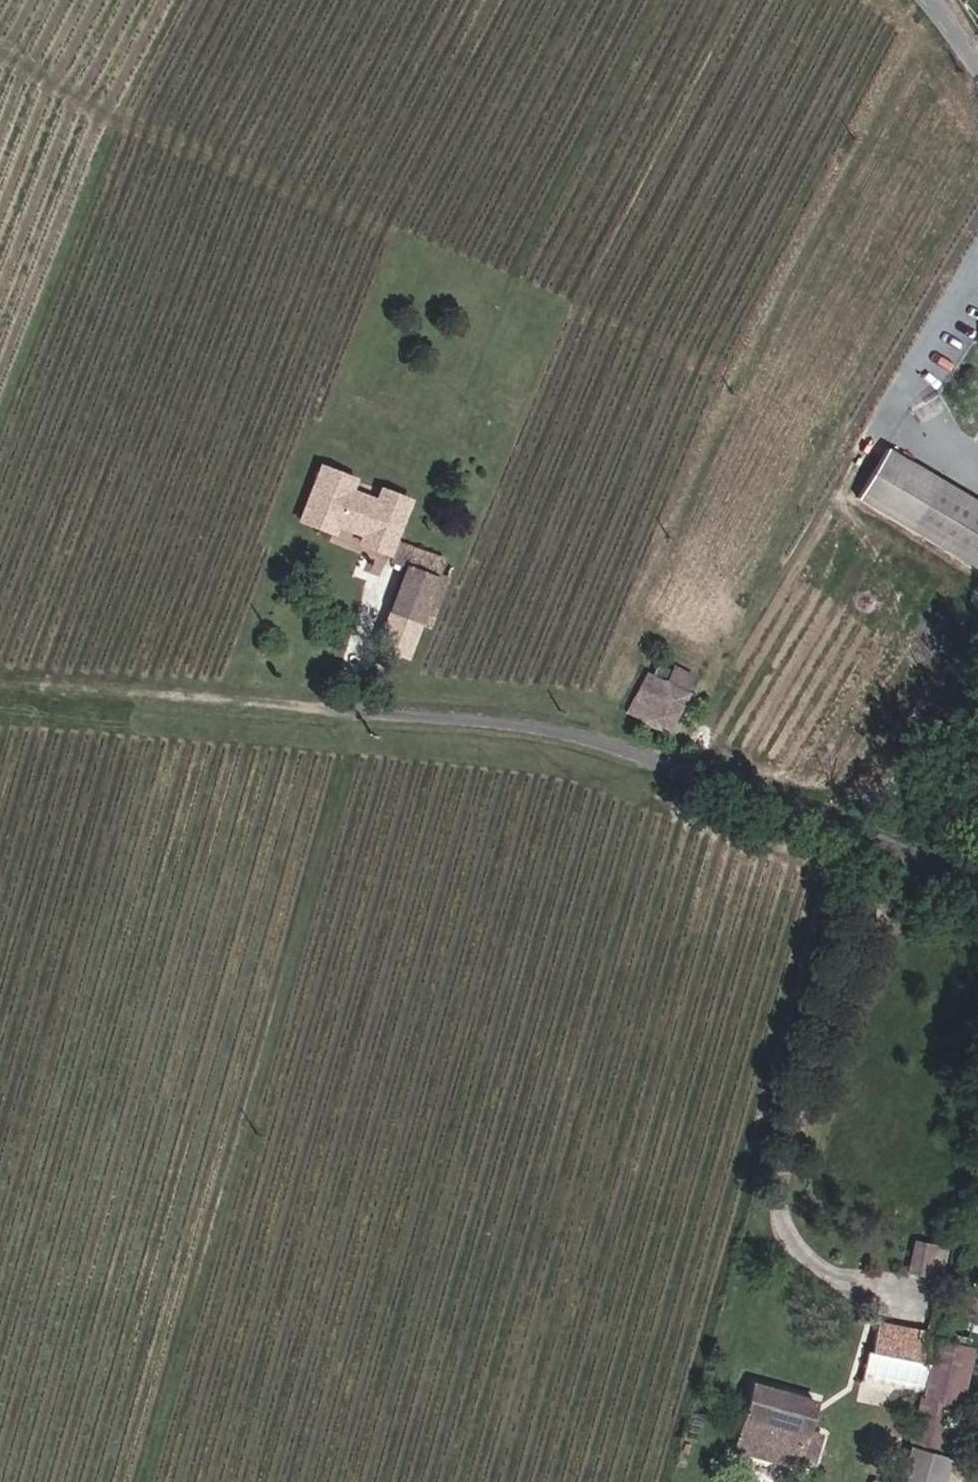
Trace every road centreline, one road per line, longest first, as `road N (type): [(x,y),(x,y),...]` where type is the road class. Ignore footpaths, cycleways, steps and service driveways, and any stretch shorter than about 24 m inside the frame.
road 1 (residential): [(977,878),(569,741),(347,713)]
road 2 (track): [(347,713),(0,687)]

